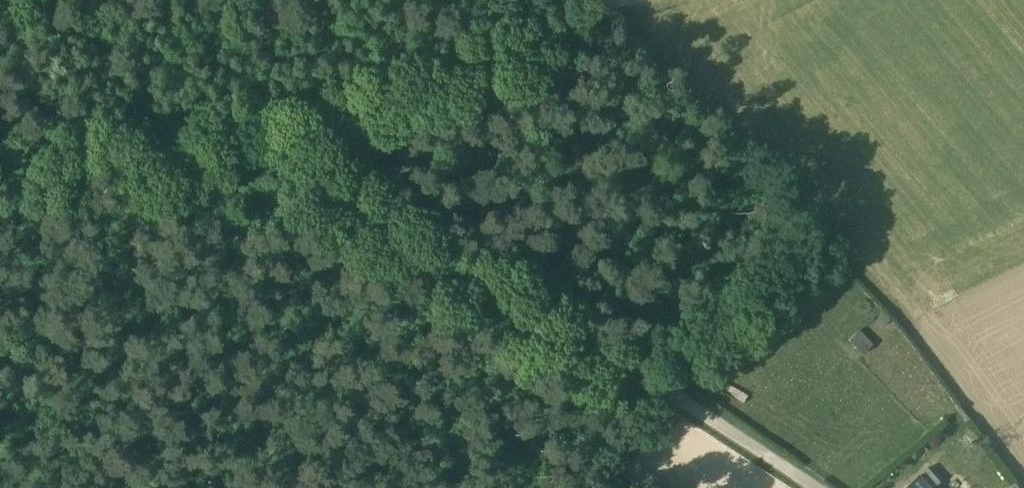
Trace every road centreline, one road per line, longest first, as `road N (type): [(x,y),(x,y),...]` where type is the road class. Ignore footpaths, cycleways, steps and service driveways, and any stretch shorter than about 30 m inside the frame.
road 1 (track): [(263,151),(680,400)]
road 2 (track): [(616,2),(263,151)]
road 3 (track): [(0,168),(263,151)]
road 4 (unclassified): [(680,400),(819,487)]

